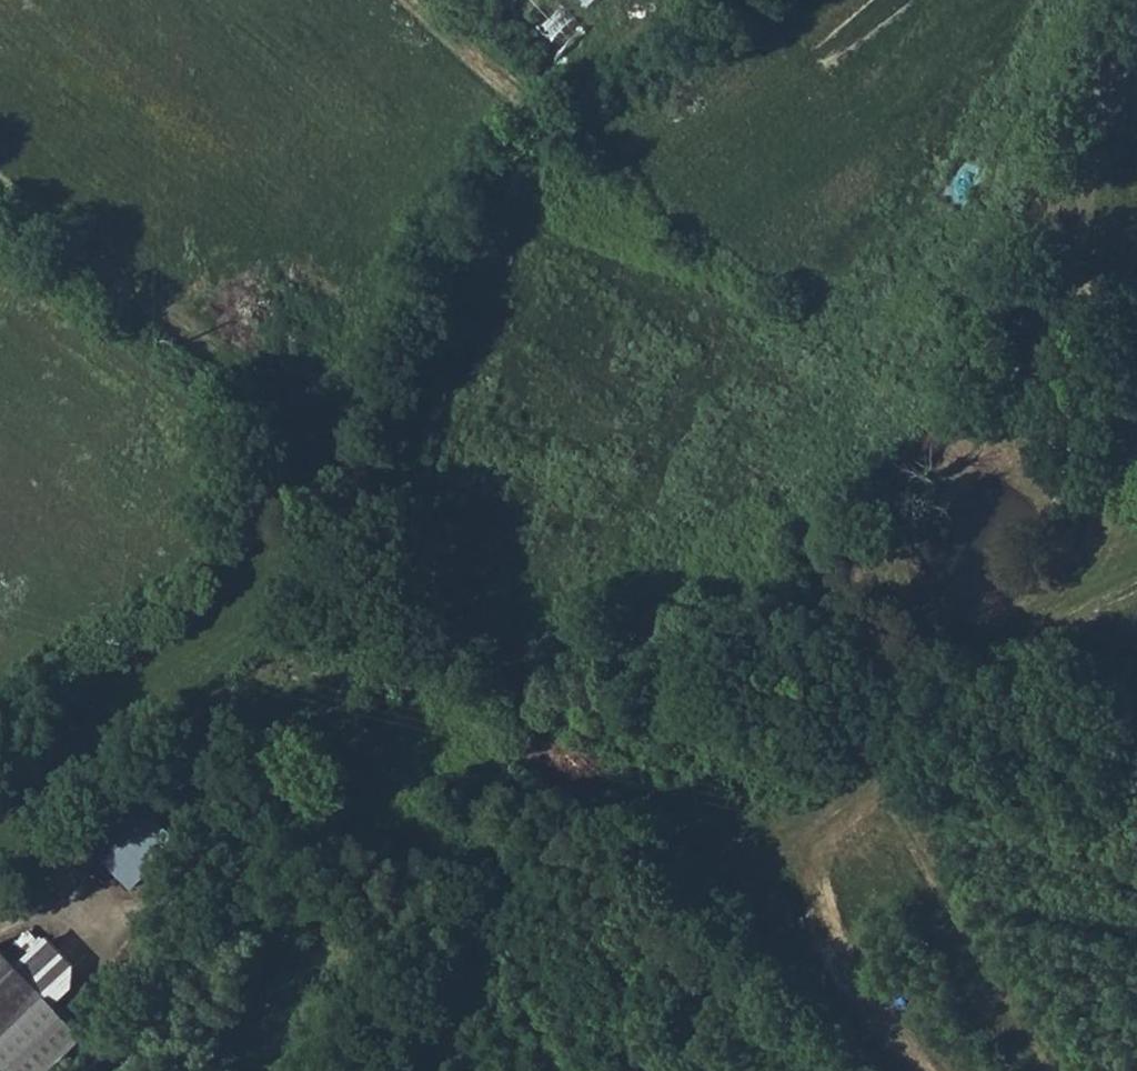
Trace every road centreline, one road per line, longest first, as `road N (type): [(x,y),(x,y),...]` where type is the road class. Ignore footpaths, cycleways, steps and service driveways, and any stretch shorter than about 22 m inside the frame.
road 1 (track): [(1136,588),(945,696),(856,780)]
road 2 (track): [(0,190),(249,374)]

